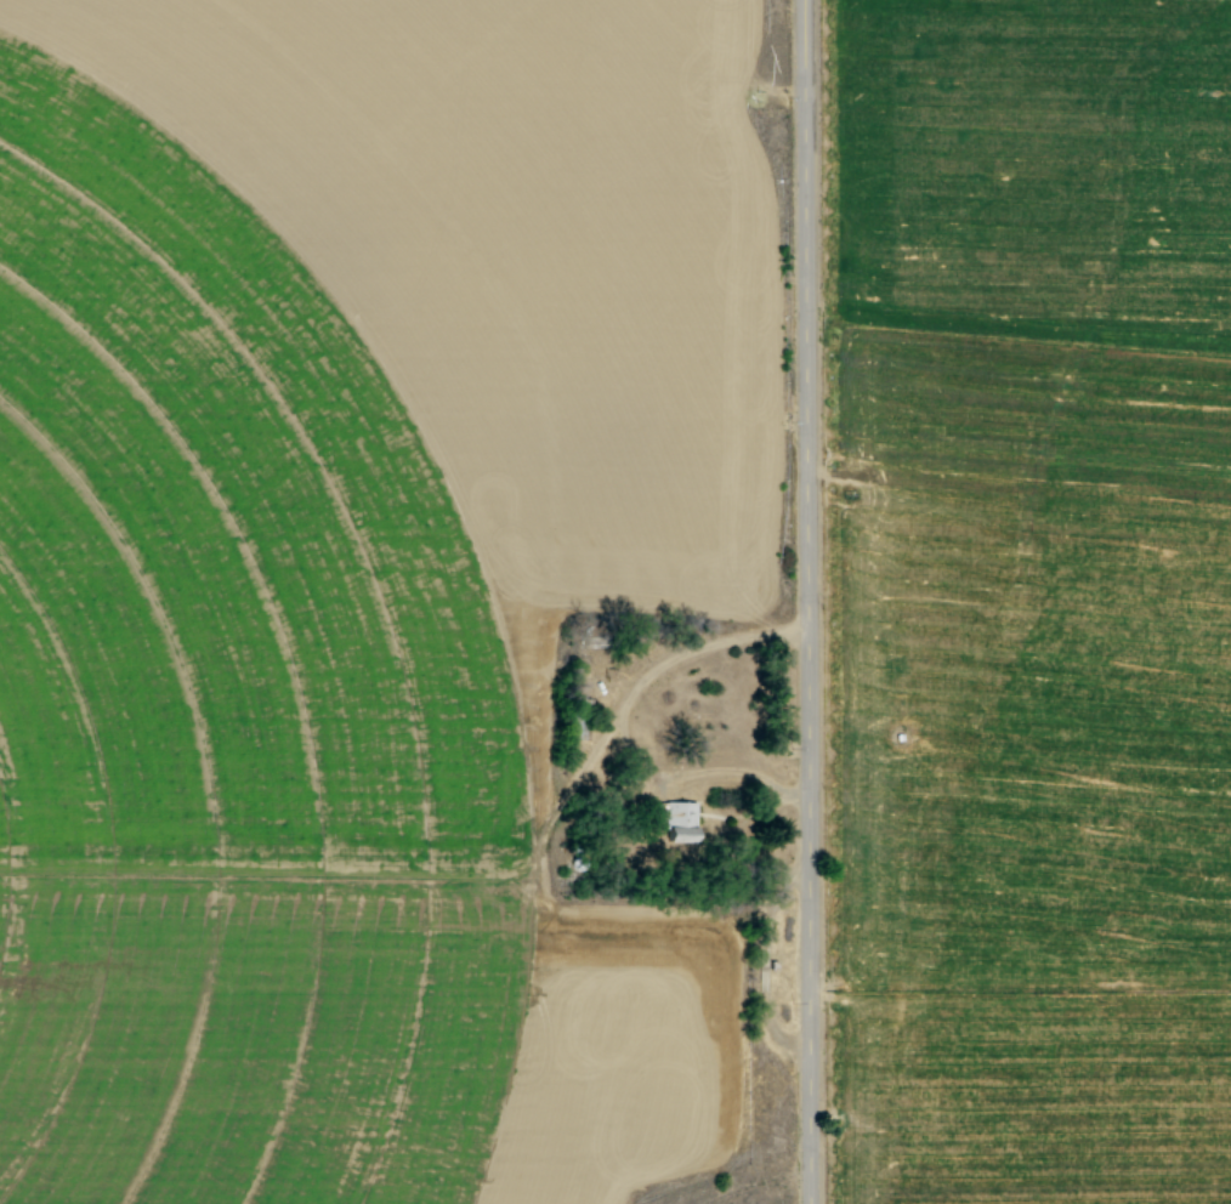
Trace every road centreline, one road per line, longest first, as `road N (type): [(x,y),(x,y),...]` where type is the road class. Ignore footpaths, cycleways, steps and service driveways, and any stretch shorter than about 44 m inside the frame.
road 1 (residential): [(803,1203),(796,0)]

